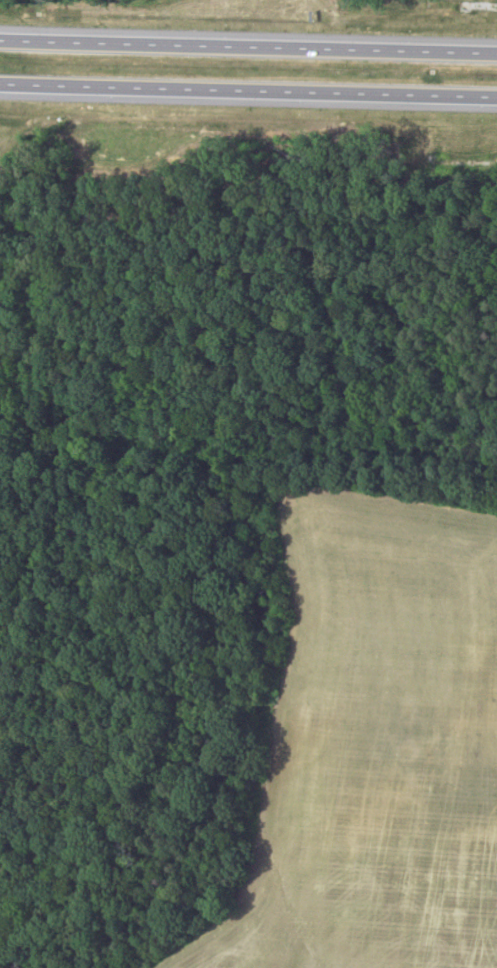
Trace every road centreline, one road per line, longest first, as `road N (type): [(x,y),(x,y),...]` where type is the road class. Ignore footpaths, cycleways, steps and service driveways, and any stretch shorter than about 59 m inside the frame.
road 1 (motorway): [(496,49),(0,34)]
road 2 (motorway): [(0,78),(496,92)]

